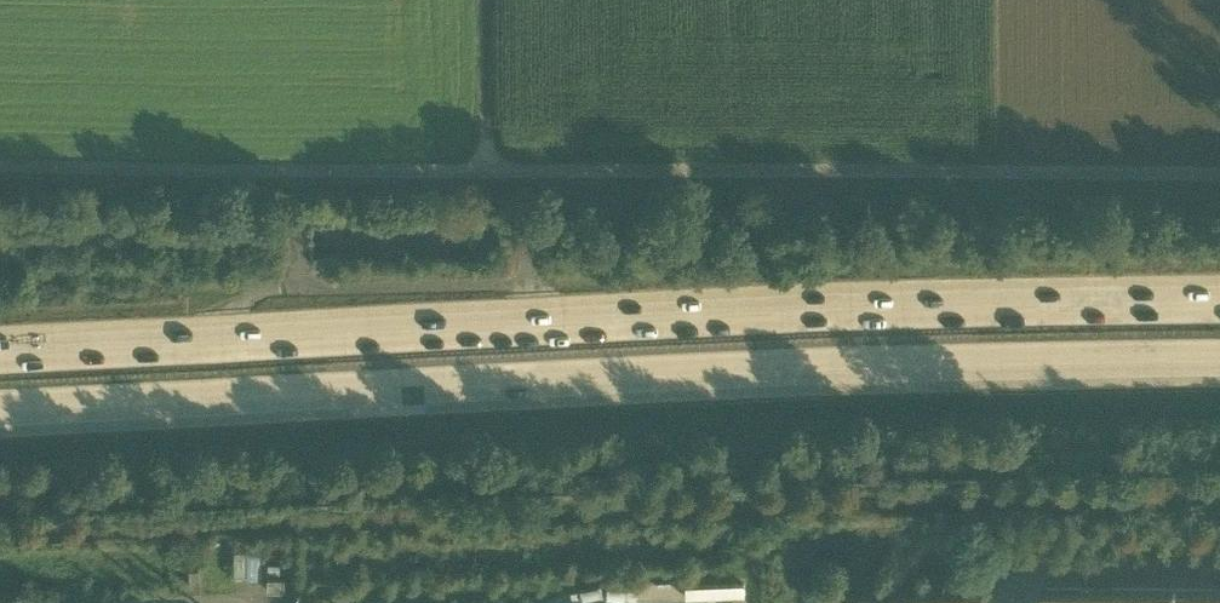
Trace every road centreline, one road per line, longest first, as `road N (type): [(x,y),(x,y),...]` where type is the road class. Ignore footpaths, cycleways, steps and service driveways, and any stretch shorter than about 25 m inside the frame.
road 1 (motorway): [(1219,309),(439,334),(0,358)]
road 2 (motorway): [(0,411),(1219,365)]
road 3 (track): [(1219,174),(0,163)]
road 4 (track): [(489,168),(486,0)]

